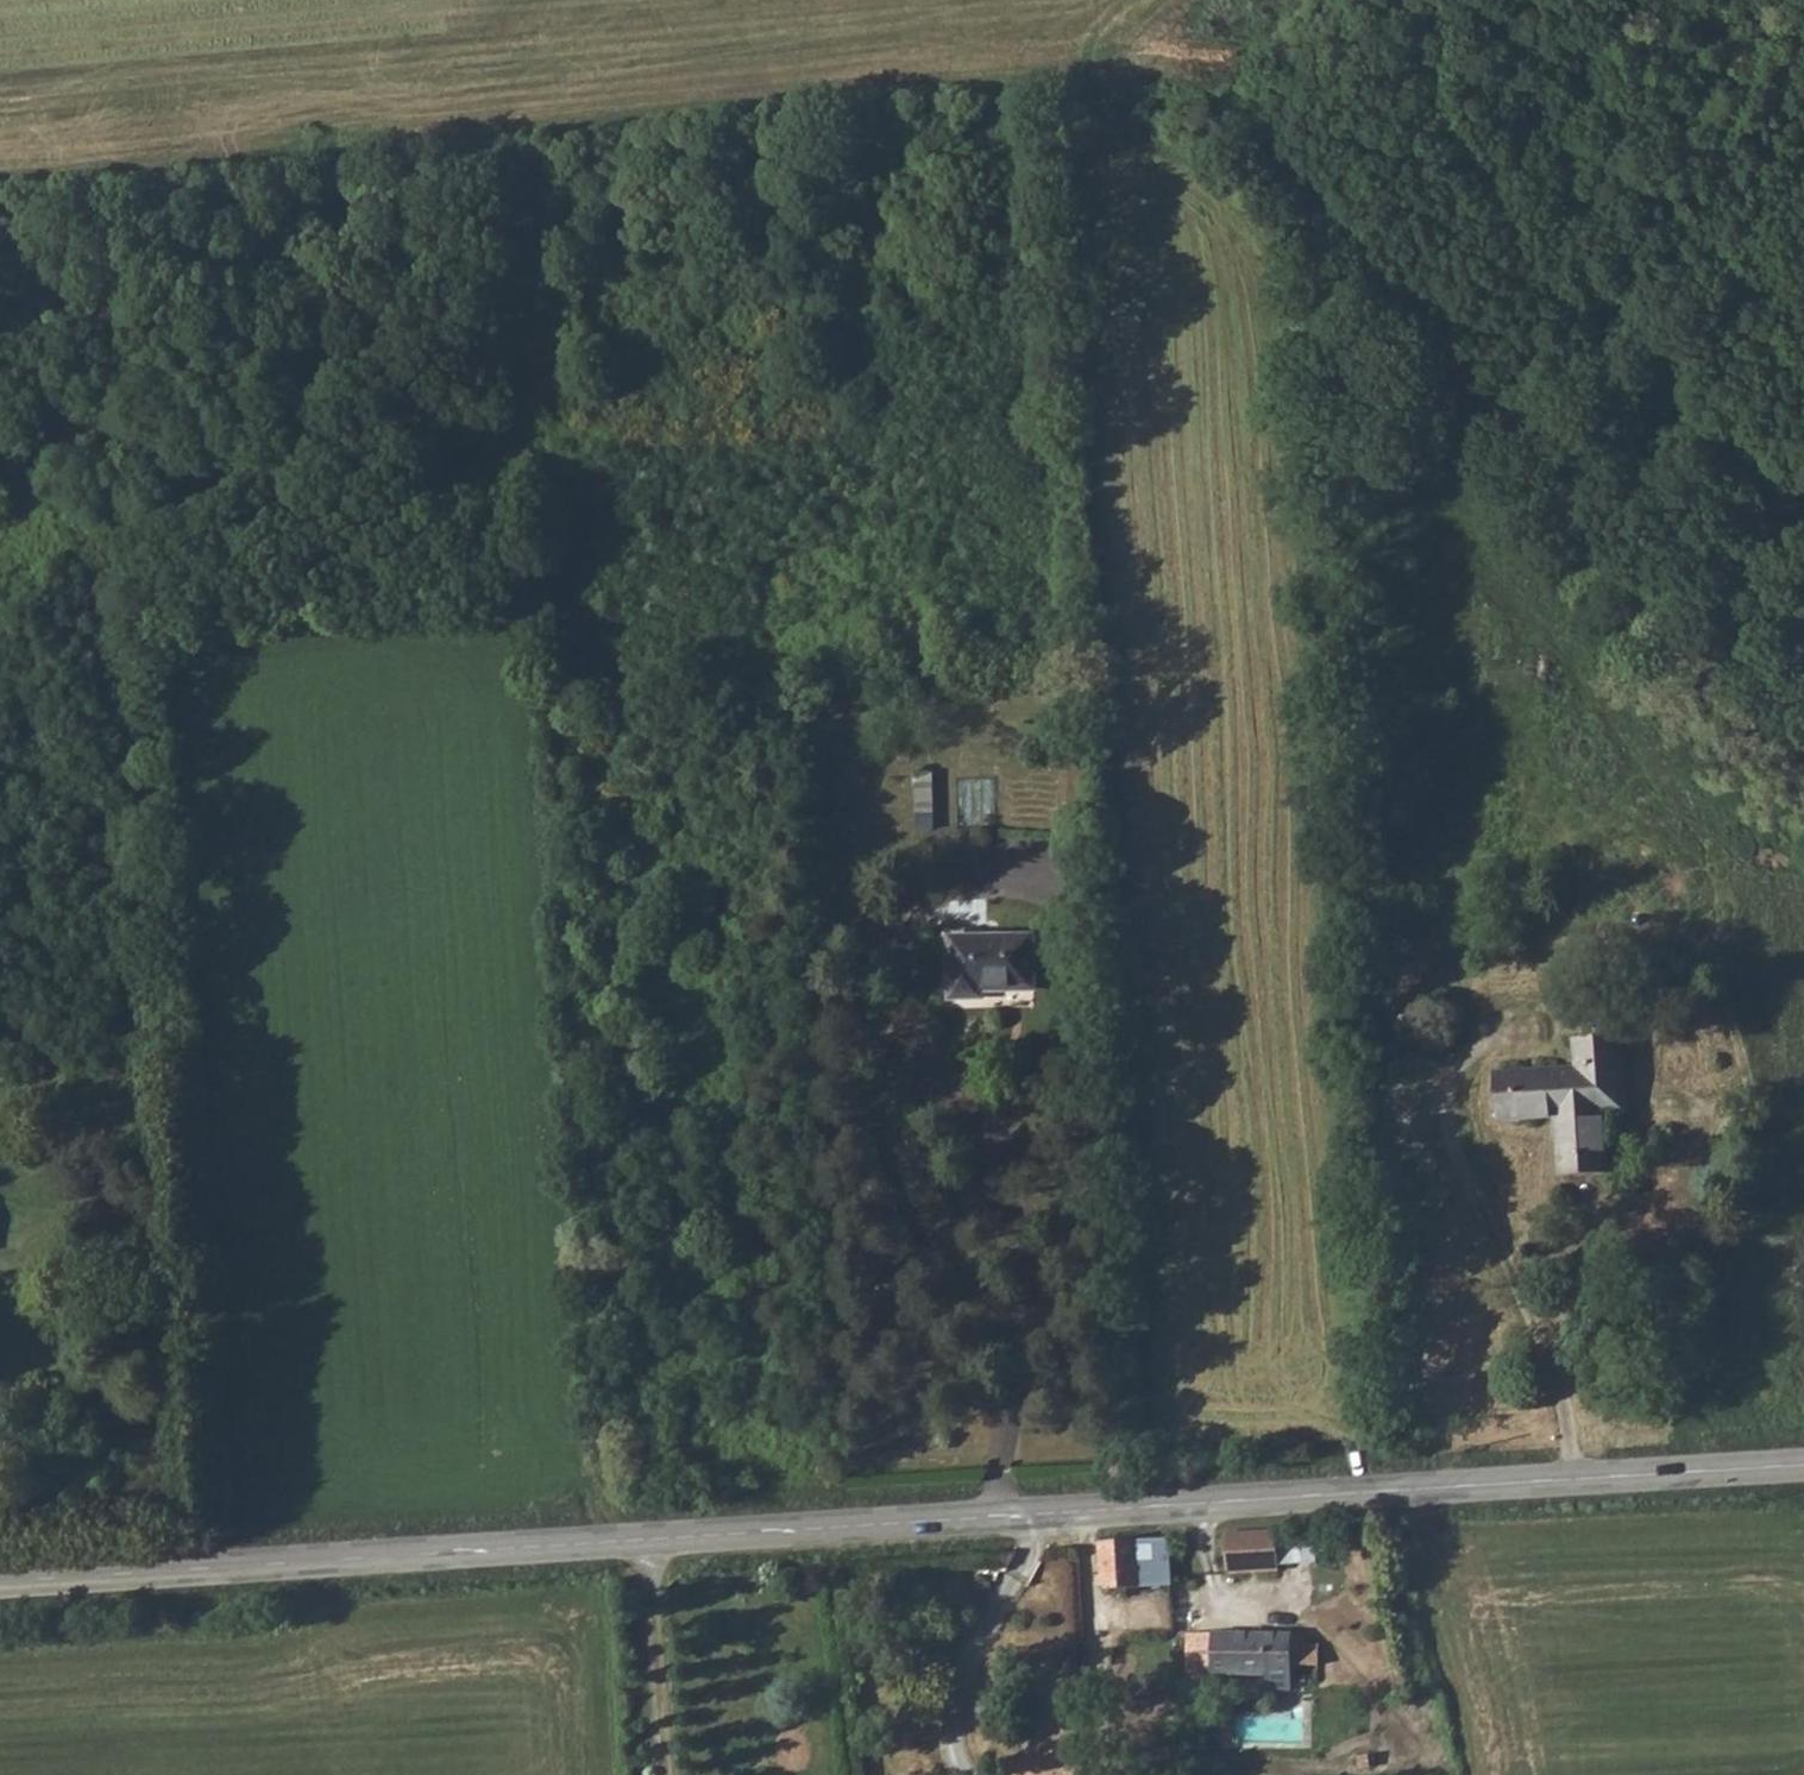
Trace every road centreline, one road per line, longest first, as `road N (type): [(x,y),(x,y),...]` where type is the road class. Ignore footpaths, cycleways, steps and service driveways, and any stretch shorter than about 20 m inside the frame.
road 1 (secondary): [(0,1579),(1803,1465)]

